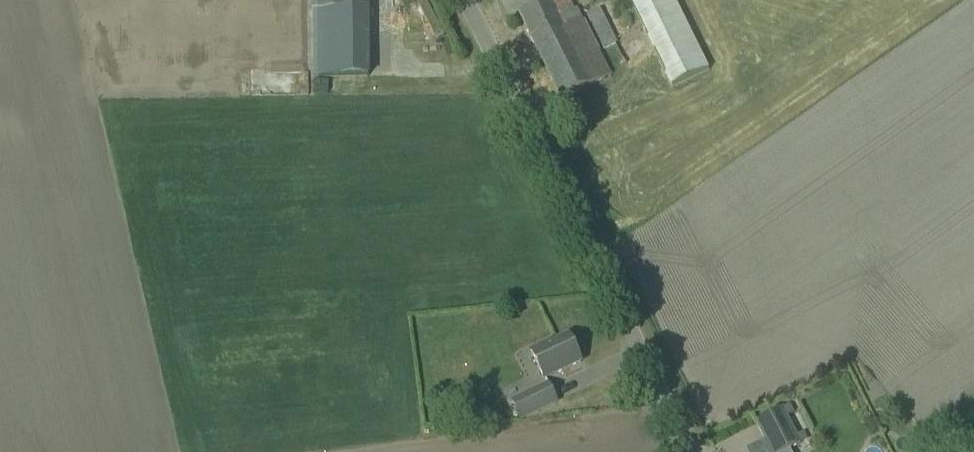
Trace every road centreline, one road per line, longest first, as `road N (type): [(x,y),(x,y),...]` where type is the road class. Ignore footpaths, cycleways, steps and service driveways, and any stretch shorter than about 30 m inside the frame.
road 1 (unclassified): [(696,451),(469,0)]

